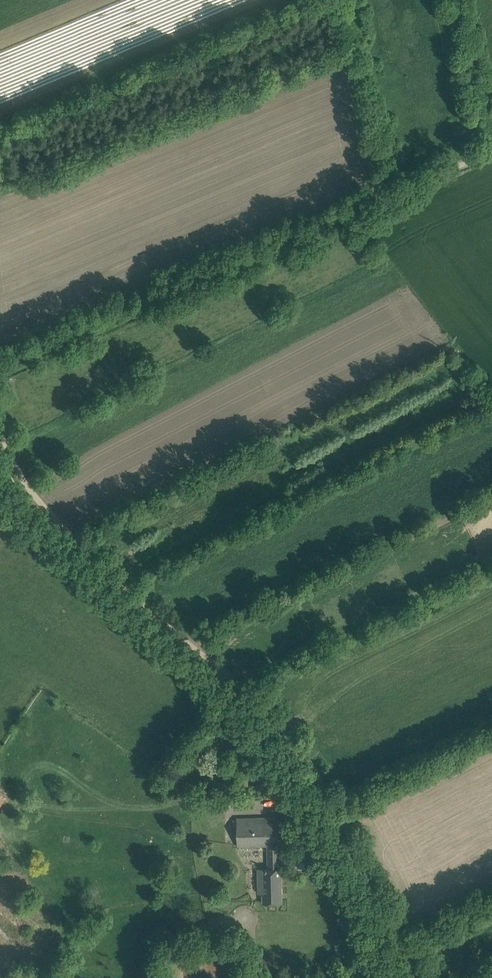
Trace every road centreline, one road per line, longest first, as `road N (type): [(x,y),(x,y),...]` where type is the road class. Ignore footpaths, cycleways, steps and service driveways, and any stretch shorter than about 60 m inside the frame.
road 1 (track): [(420,977),(300,751),(217,660),(24,479),(0,430)]
road 2 (track): [(491,147),(0,365)]

